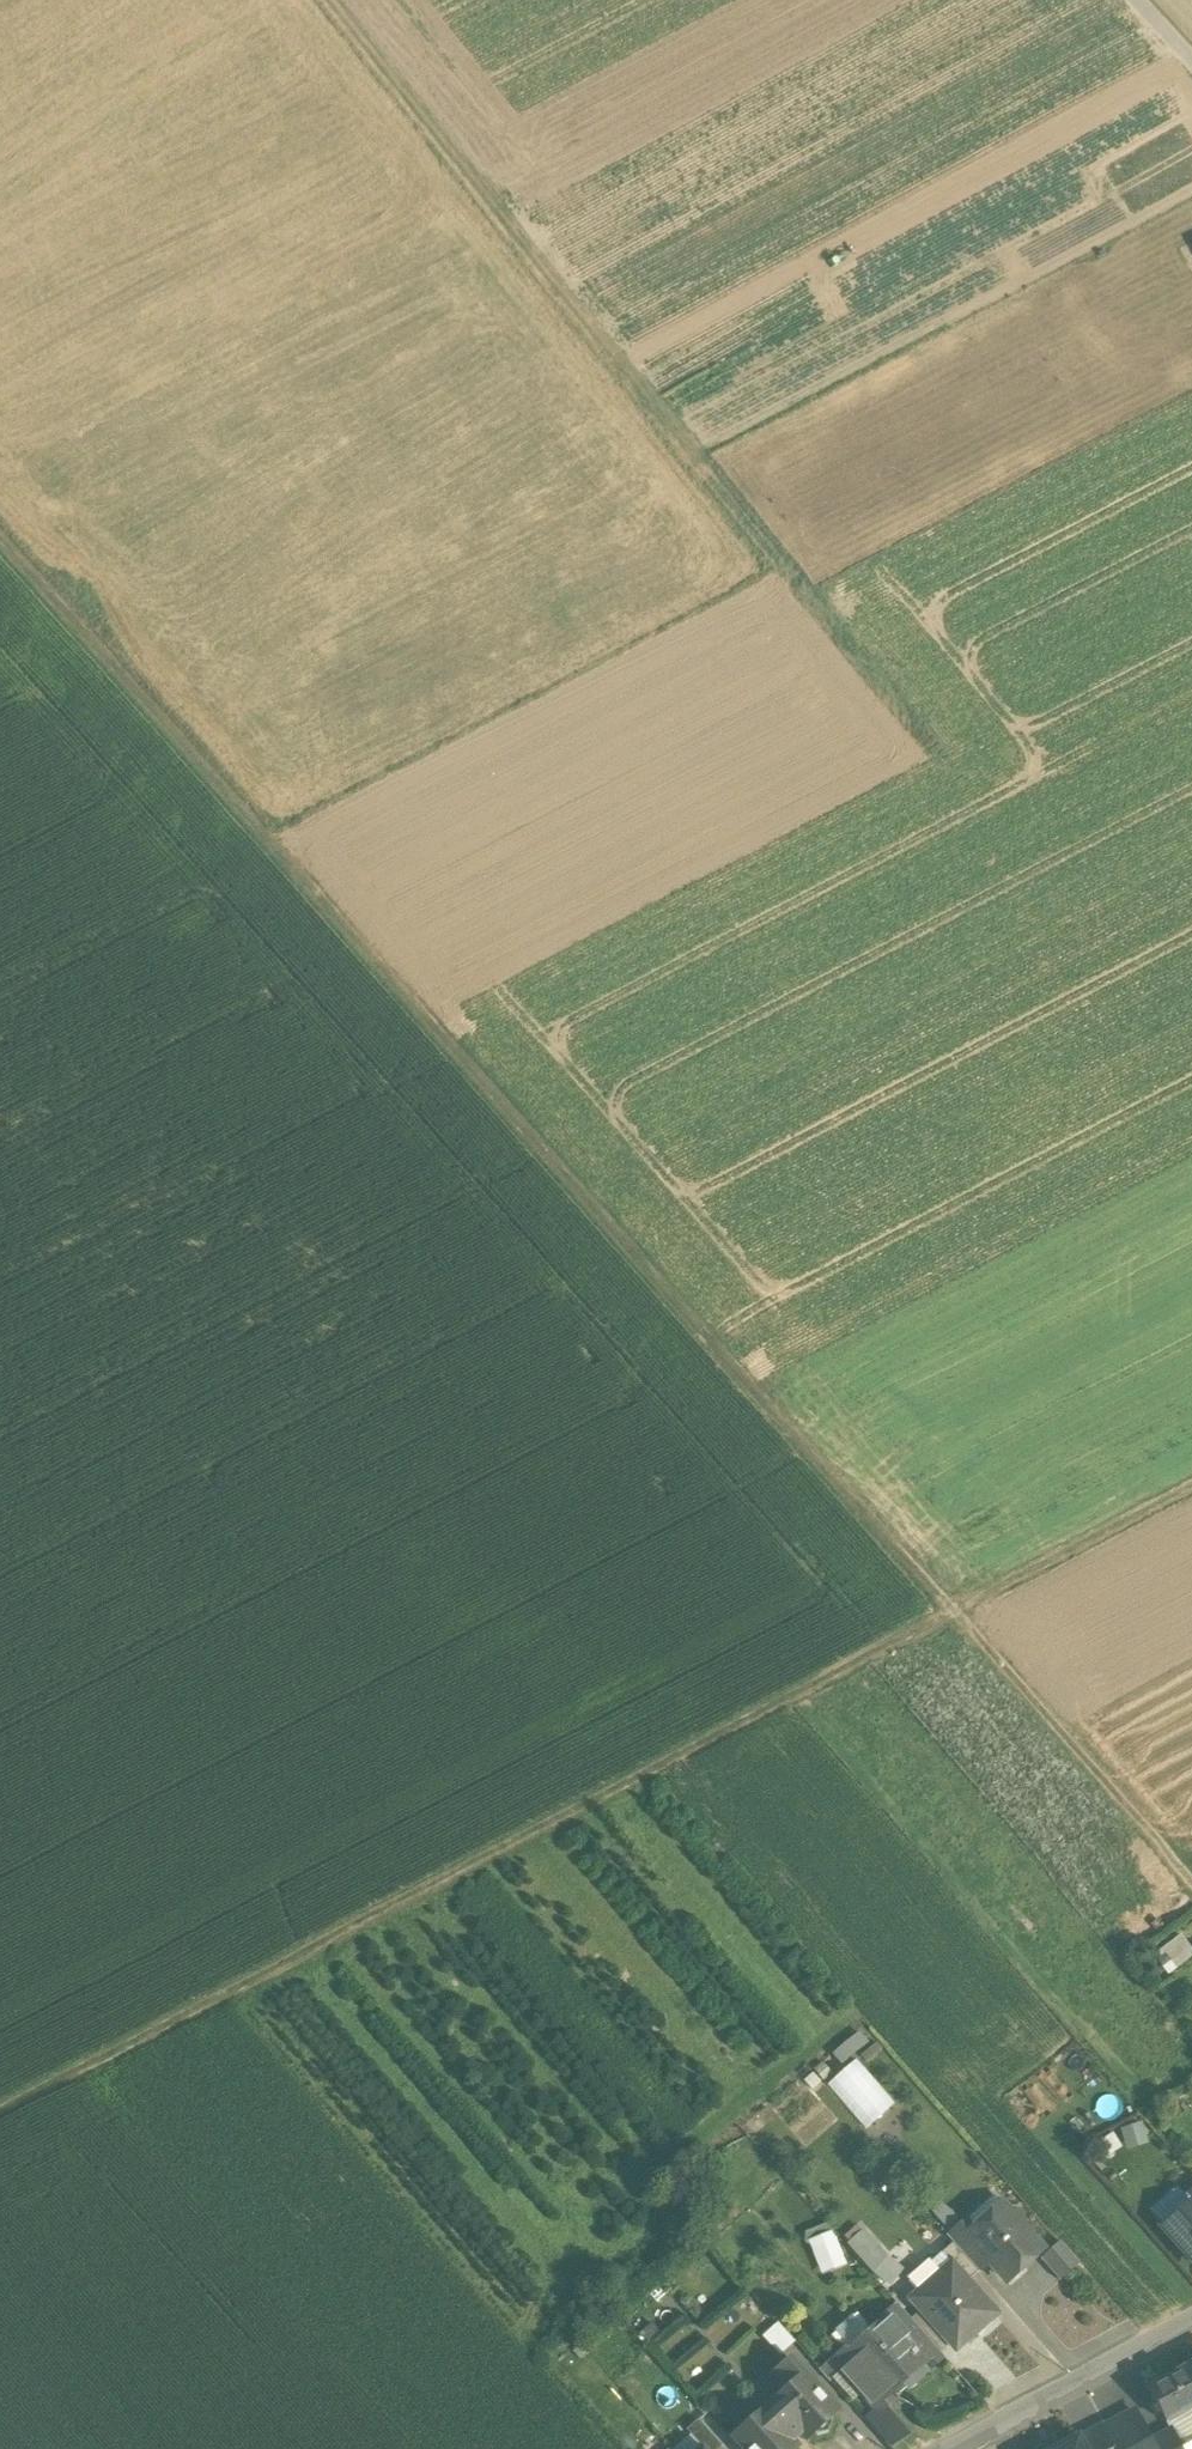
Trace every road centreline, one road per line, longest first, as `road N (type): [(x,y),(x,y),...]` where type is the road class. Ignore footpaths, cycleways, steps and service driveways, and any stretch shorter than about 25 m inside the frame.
road 1 (track): [(0,537),(955,1615)]
road 2 (track): [(955,1615),(0,2114)]
road 3 (track): [(948,795),(332,0)]
road 4 (track): [(955,1615),(1191,1882)]
road 5 (residential): [(1191,2314),(946,2448)]
road 6 (track): [(955,1615),(1191,1495)]

